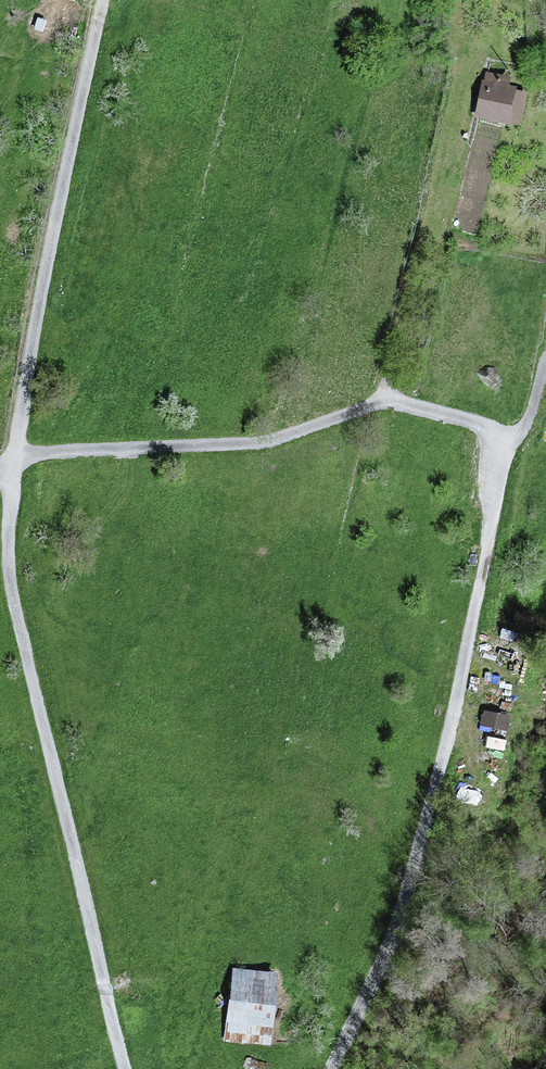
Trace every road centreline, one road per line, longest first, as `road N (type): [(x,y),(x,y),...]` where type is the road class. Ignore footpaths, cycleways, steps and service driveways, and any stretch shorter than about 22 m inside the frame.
road 1 (track): [(126,1068),(6,539),(47,257),(103,0)]
road 2 (track): [(331,1068),(395,931),(444,751),(489,538),(493,433)]
road 3 (track): [(493,433),(383,403),(264,442),(36,454),(0,468)]

